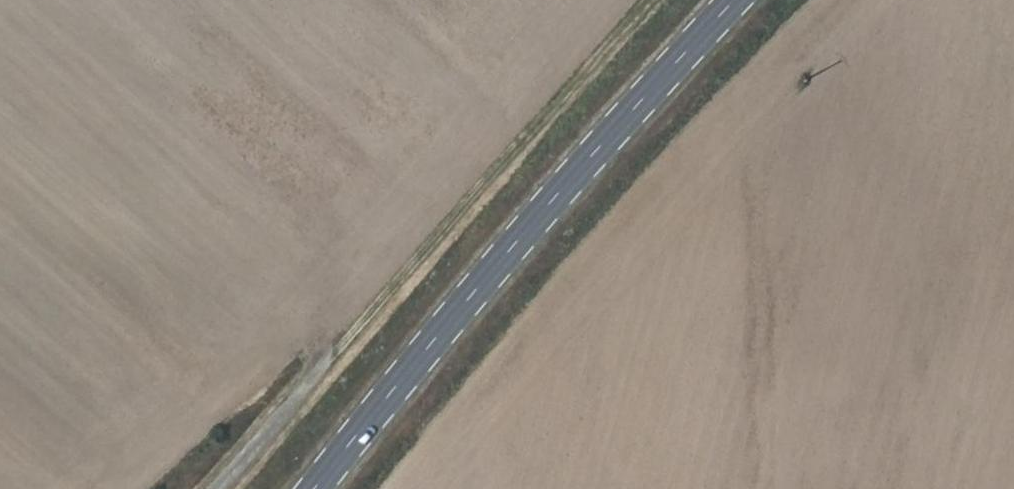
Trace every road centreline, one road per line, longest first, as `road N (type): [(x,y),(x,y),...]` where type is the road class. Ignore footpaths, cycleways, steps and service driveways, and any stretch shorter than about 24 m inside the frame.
road 1 (track): [(664,0),(230,488)]
road 2 (secondary): [(315,488),(559,192),(735,0)]

